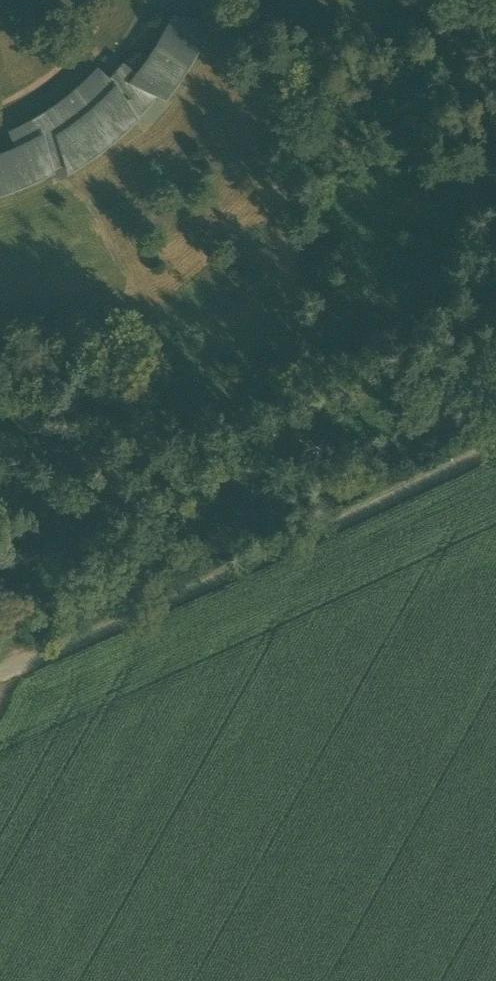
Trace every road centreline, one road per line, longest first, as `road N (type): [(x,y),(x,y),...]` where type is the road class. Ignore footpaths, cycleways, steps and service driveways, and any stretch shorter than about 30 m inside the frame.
road 1 (unclassified): [(495,449),(0,673)]

